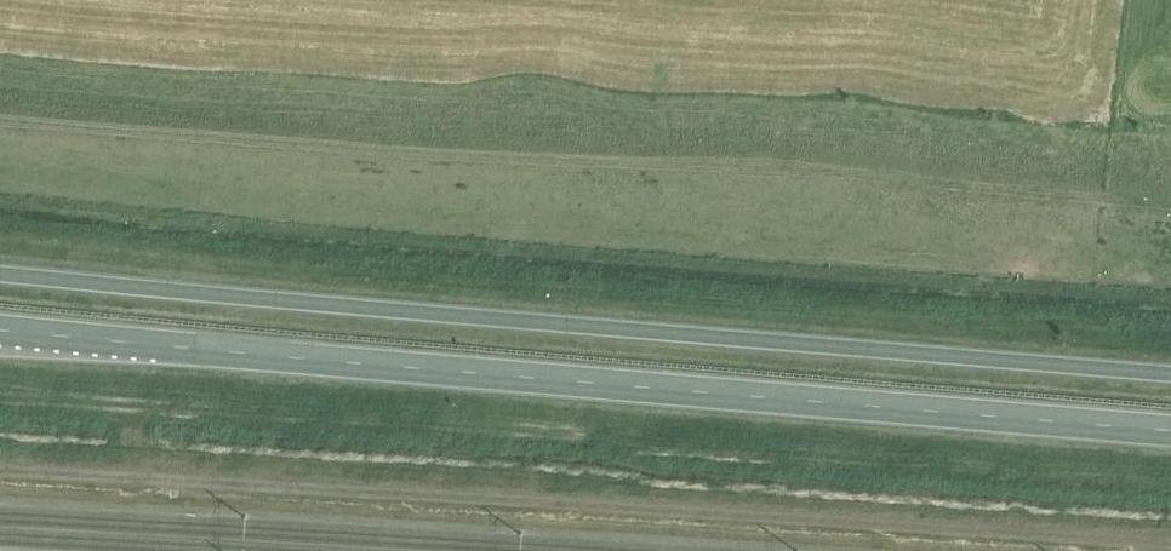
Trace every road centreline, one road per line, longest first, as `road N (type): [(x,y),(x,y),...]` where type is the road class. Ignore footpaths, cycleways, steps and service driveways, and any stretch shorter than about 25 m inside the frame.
road 1 (trunk): [(0,337),(1170,439)]
road 2 (trunk): [(1170,374),(0,272)]
road 3 (track): [(0,472),(1170,543)]

